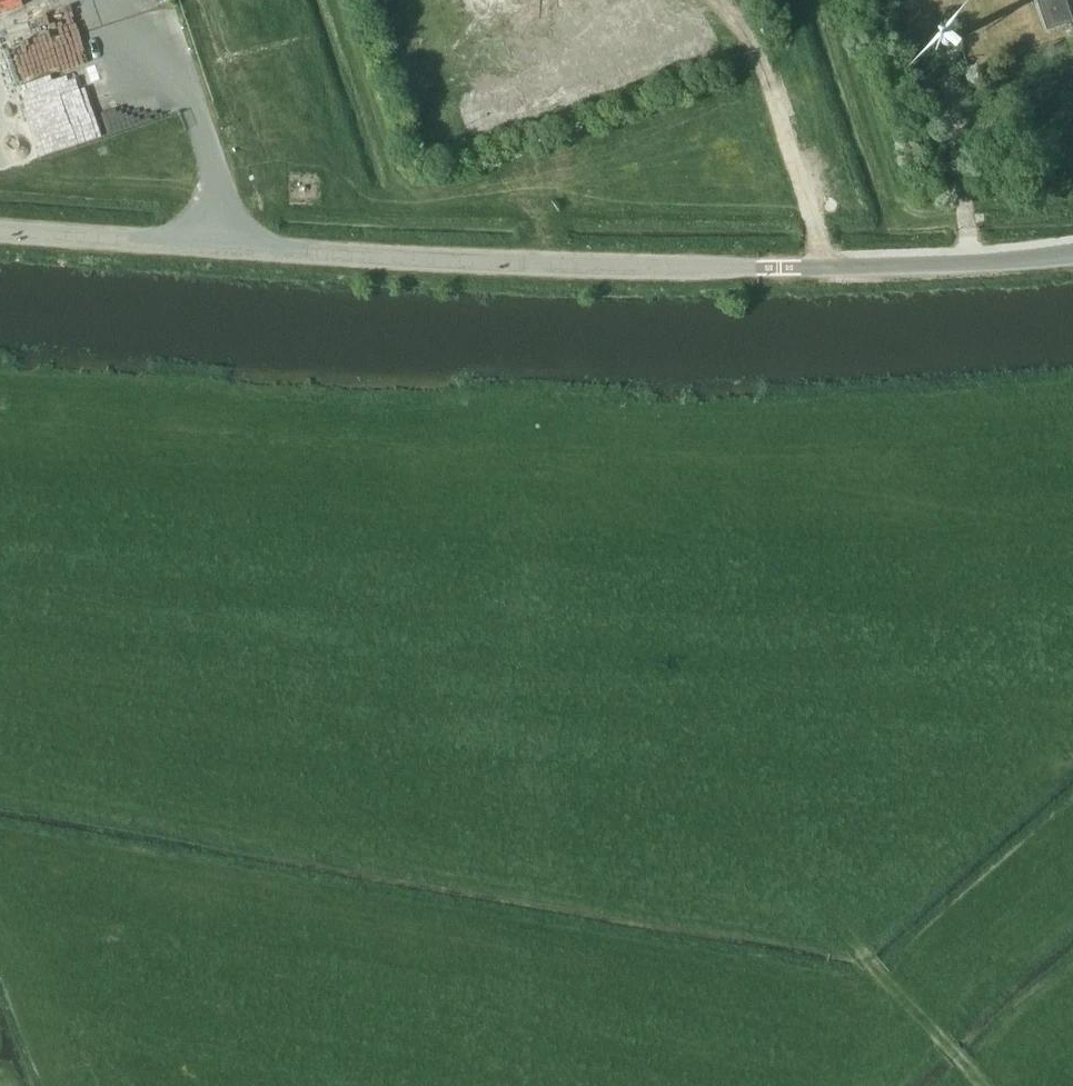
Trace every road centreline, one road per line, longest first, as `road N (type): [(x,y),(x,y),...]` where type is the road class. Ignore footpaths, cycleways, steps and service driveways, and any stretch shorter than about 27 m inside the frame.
road 1 (tertiary): [(783,268),(463,261),(0,232)]
road 2 (tertiary): [(783,268),(1072,254)]

